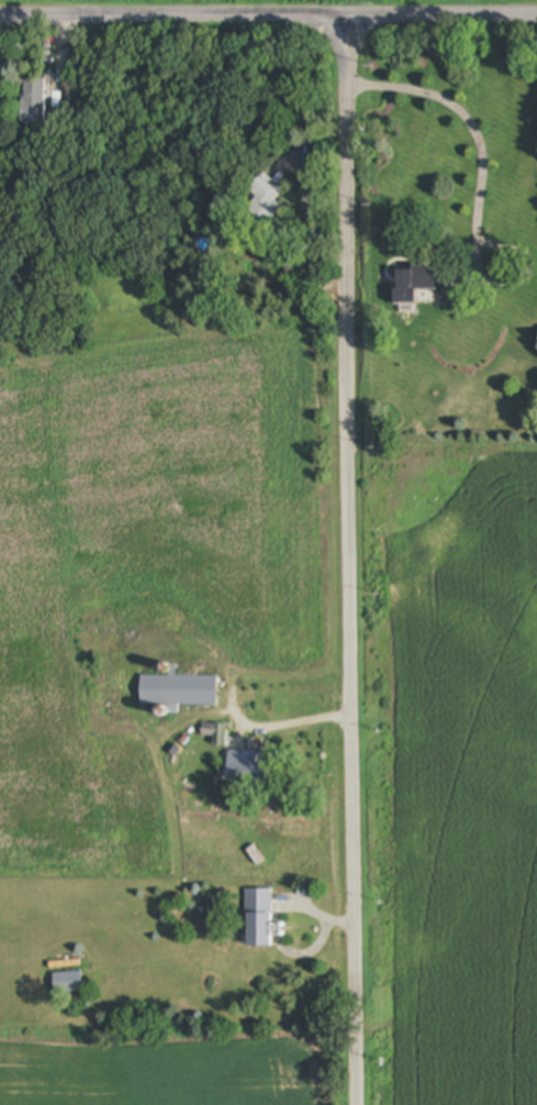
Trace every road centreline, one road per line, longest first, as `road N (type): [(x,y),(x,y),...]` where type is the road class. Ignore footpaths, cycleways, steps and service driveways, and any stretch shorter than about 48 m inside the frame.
road 1 (residential): [(356,1104),(347,16)]
road 2 (residential): [(536,17),(0,16)]

